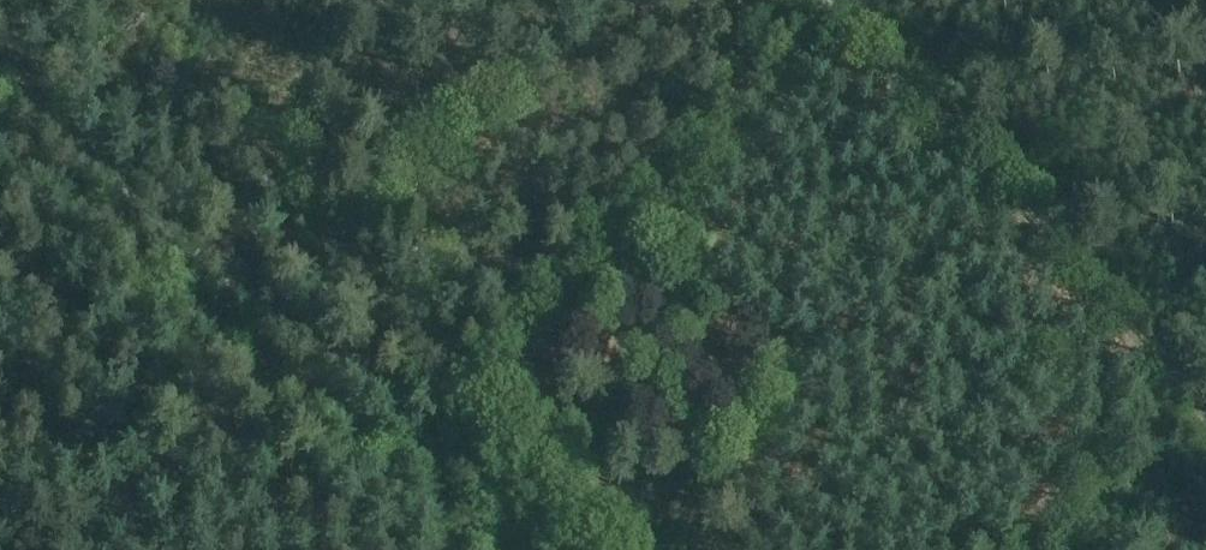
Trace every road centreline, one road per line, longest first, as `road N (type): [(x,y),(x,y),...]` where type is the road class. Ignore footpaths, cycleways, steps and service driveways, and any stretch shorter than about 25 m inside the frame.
road 1 (track): [(0,134),(275,375),(440,503)]
road 2 (track): [(826,0),(1205,419)]
road 3 (track): [(71,0),(430,411)]
road 4 (track): [(768,0),(473,371),(430,411)]
road 5 (track): [(78,549),(275,375)]

